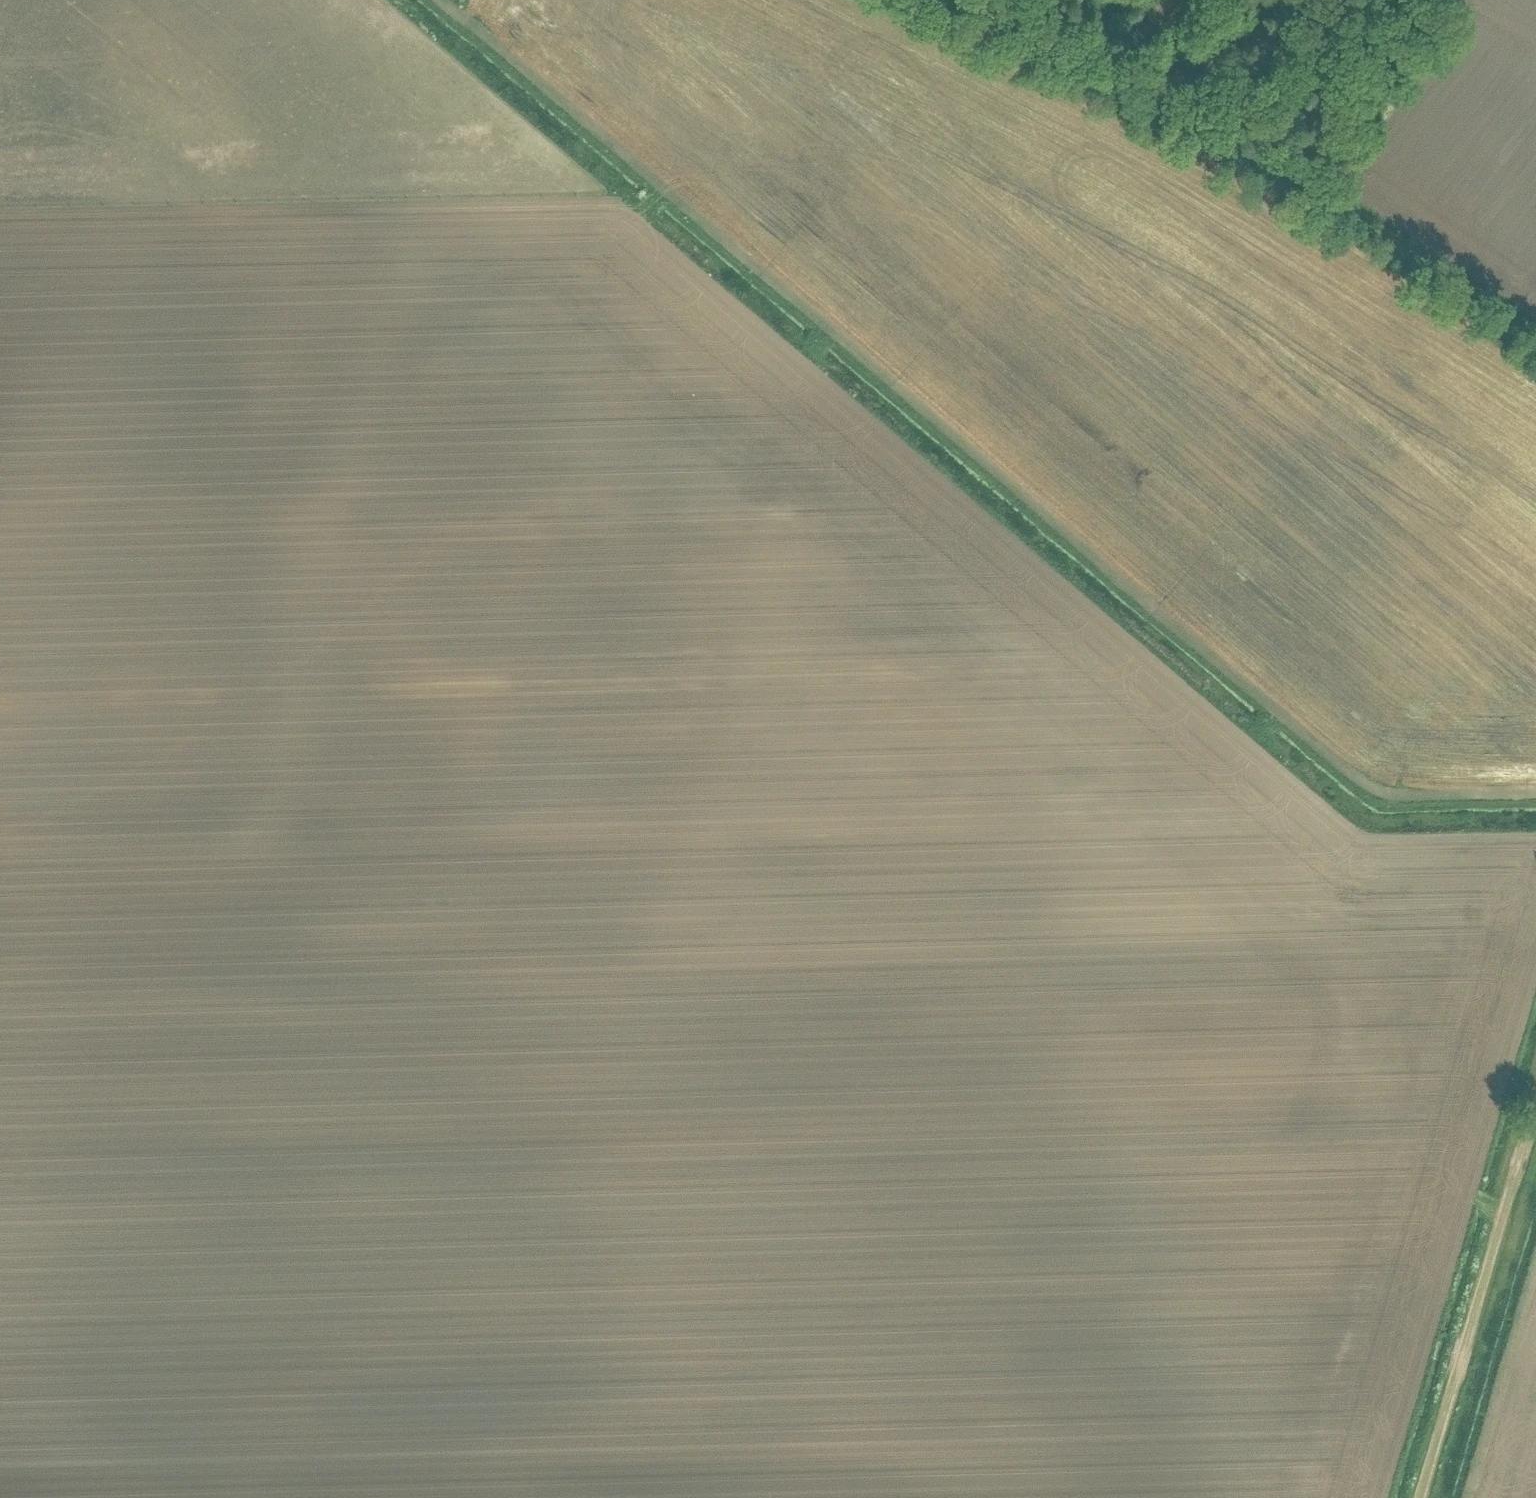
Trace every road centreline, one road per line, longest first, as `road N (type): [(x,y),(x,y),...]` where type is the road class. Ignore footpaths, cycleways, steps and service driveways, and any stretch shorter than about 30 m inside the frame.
road 1 (track): [(966,0),(1247,148),(1535,332)]
road 2 (track): [(1421,1497),(1535,1099)]

